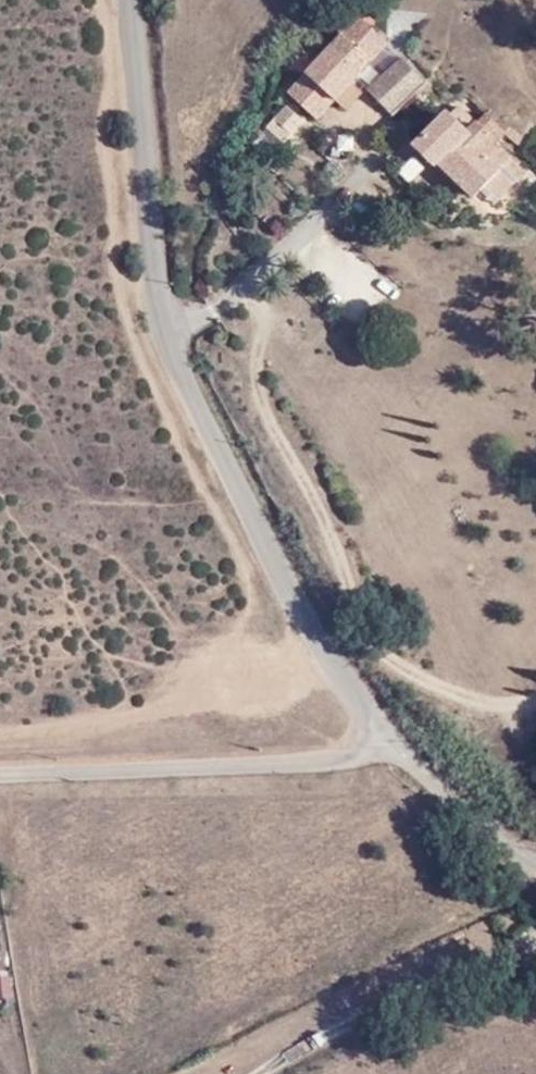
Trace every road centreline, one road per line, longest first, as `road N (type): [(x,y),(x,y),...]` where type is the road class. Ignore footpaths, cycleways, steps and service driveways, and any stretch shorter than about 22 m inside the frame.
road 1 (unclassified): [(132,0),(157,308),(274,565),(384,740)]
road 2 (unclassified): [(0,771),(332,756),(384,740)]
road 3 (residential): [(384,740),(535,862)]

